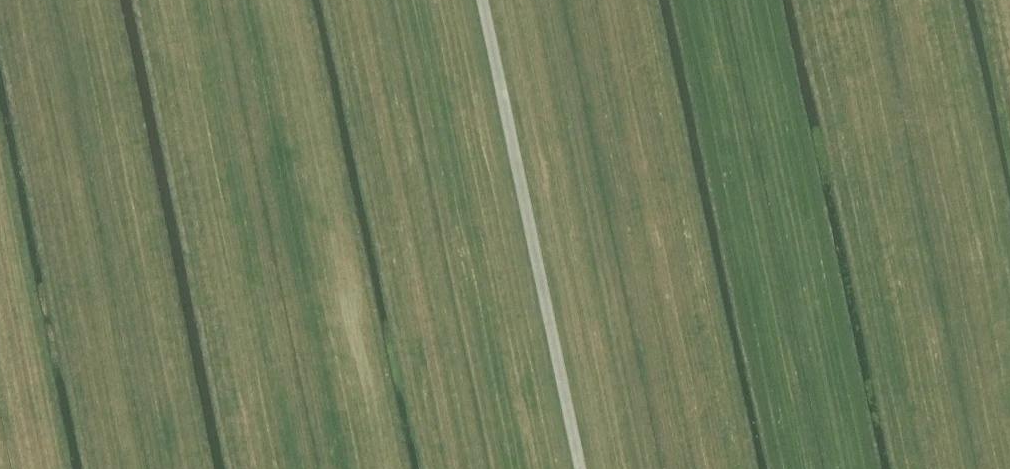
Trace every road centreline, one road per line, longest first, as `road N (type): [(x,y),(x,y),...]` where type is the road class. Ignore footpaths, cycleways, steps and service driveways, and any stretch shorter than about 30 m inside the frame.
road 1 (track): [(580,468),(484,0)]

